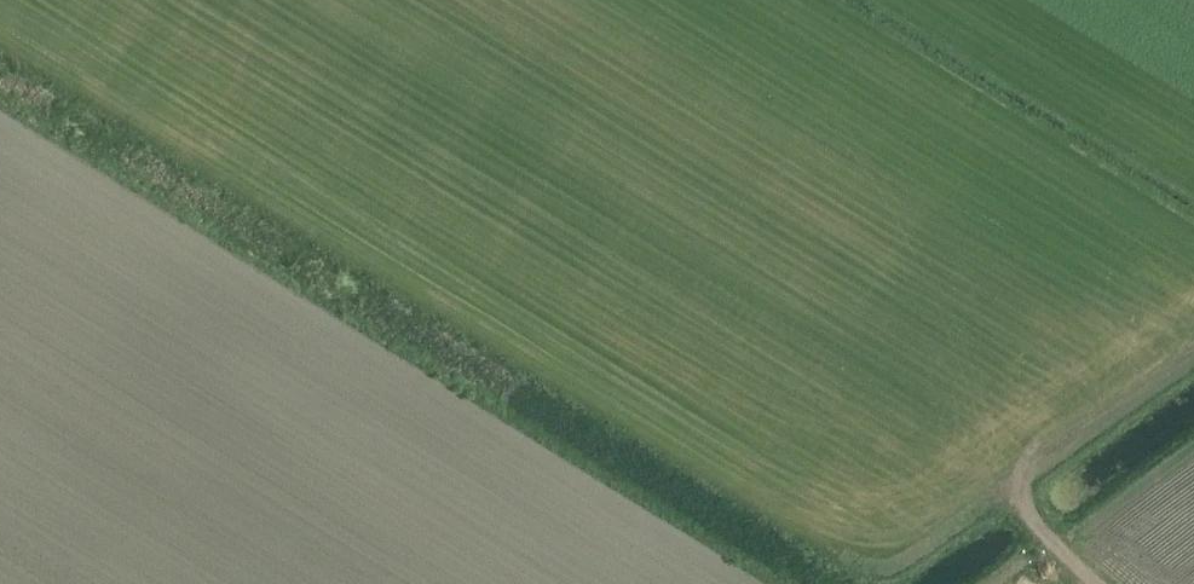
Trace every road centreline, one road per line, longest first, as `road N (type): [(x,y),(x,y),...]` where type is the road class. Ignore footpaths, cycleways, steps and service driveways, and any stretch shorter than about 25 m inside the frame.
road 1 (track): [(1100,583),(1043,537),(1021,488)]

